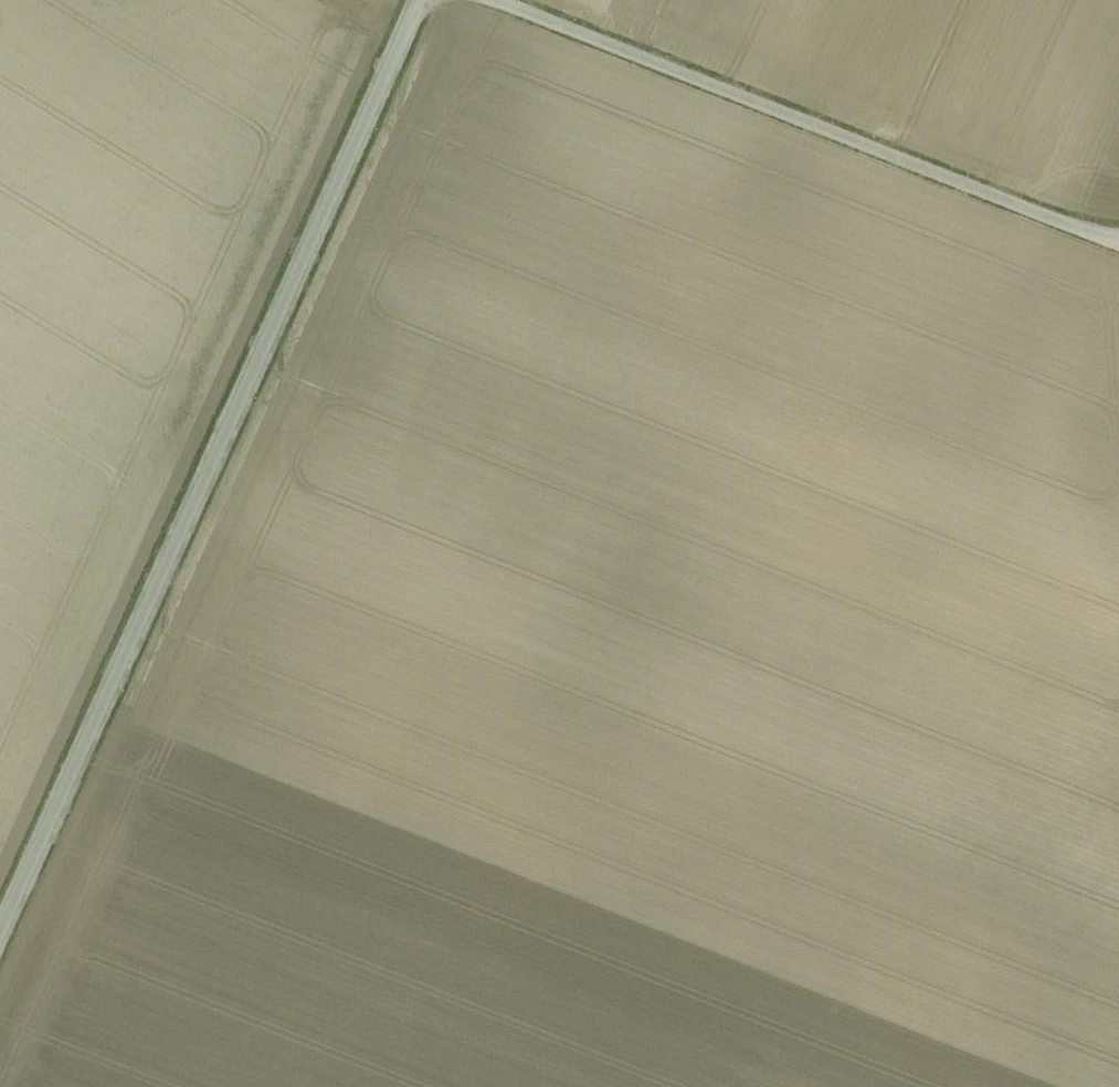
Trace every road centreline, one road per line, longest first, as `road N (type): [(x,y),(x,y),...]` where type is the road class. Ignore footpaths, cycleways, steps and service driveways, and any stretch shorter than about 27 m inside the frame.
road 1 (unclassified): [(420,0),(0,938)]
road 2 (unclassified): [(1118,238),(500,0)]

